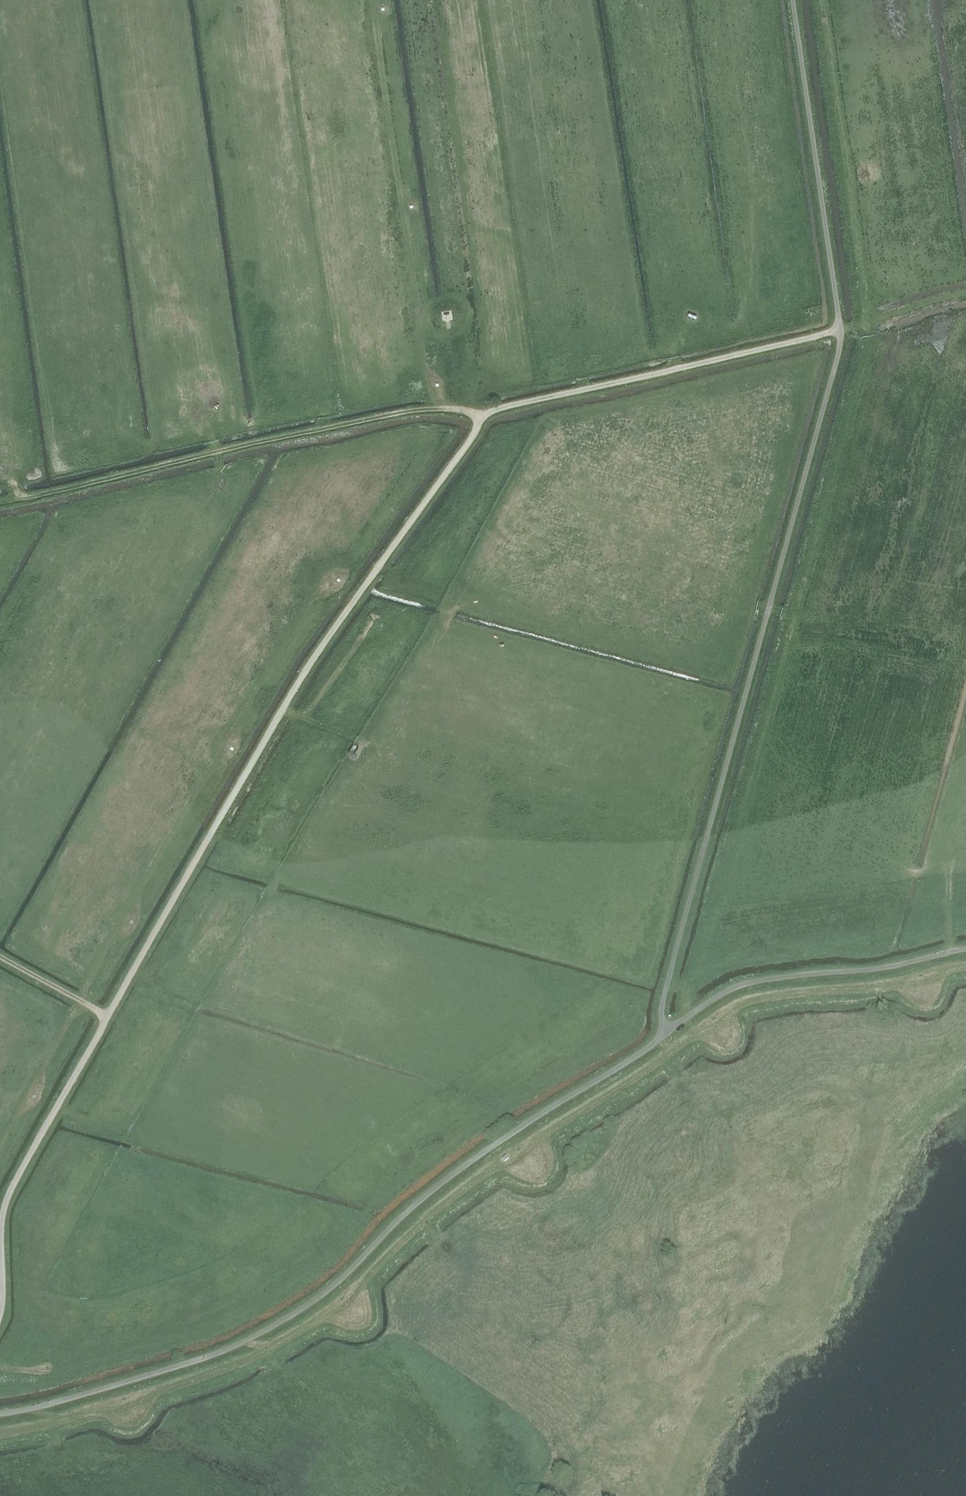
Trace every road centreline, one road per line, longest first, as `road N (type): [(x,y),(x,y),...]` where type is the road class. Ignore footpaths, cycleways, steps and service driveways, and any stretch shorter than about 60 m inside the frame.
road 1 (track): [(0,1313),(2,1223),(13,1186),(300,678),(482,415),(840,330)]
road 2 (track): [(482,415),(406,411),(0,502)]
road 3 (track): [(965,293),(840,330)]
road 4 (track): [(106,1015),(0,957)]

